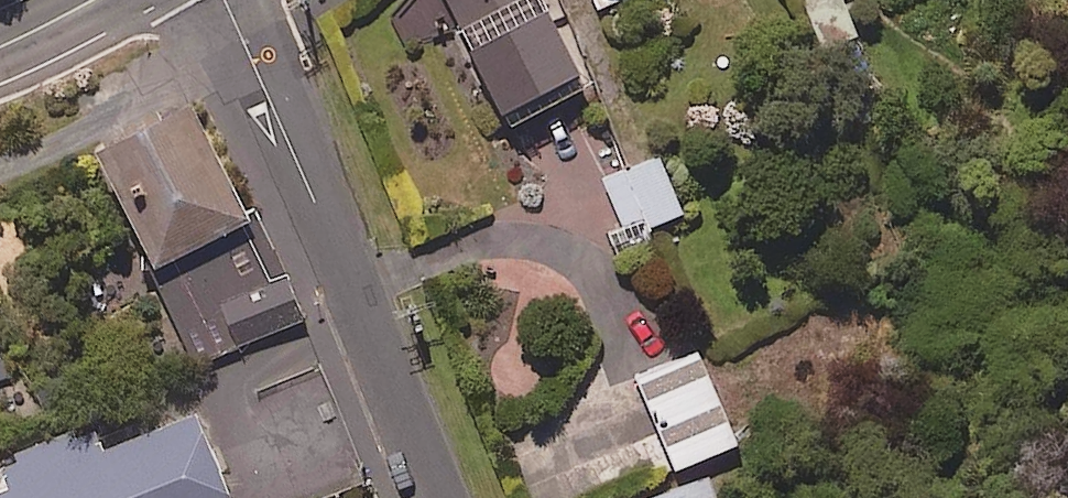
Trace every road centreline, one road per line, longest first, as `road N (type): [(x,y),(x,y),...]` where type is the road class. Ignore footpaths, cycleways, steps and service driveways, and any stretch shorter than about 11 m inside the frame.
road 1 (residential): [(224,0),(317,203),(436,497)]

